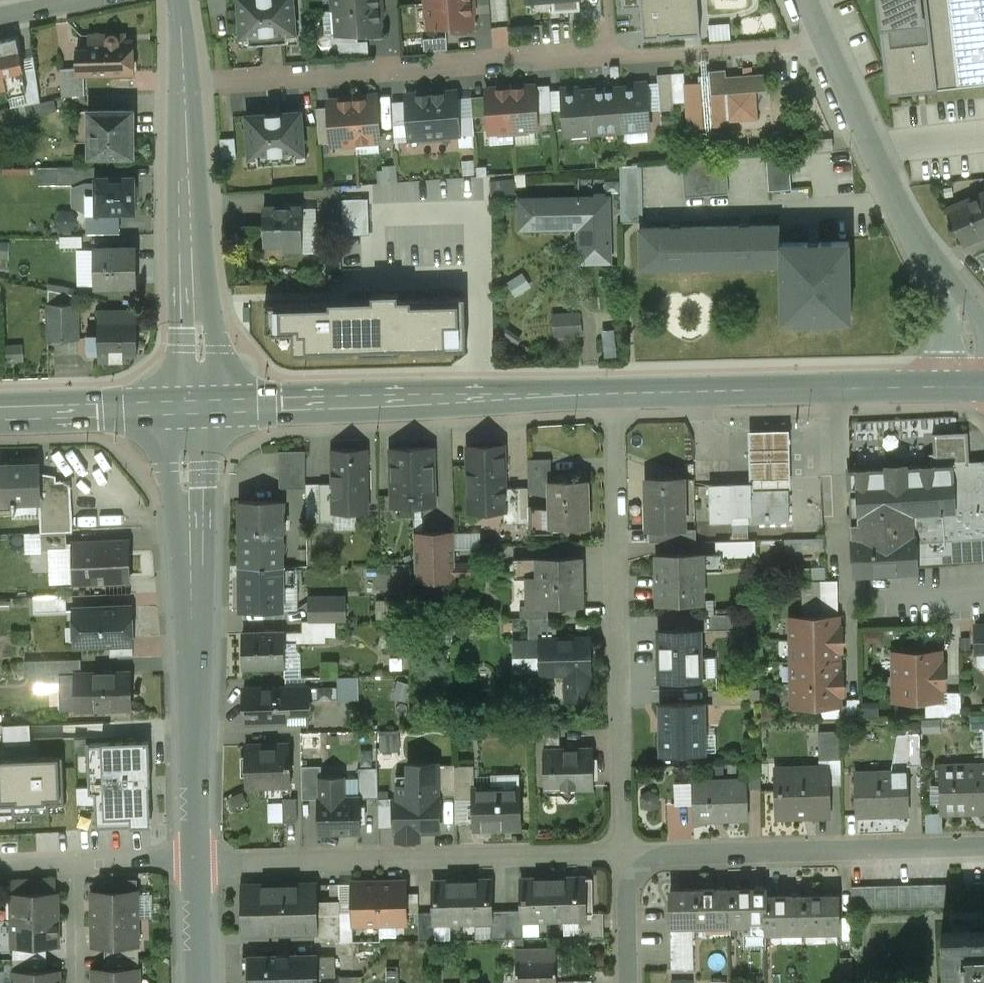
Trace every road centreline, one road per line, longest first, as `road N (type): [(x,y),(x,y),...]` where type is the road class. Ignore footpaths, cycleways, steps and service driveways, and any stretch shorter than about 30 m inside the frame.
road 1 (residential): [(623,854),(612,394)]
road 2 (tertiary): [(196,862),(185,471),(194,406)]
road 3 (residential): [(615,55),(185,85)]
road 4 (residential): [(196,862),(623,854)]
road 5 (tertiary): [(612,394),(194,406)]
road 6 (tertiary): [(983,386),(612,394)]
road 7 (residential): [(983,369),(960,309),(894,199),(823,39)]
road 8 (residential): [(623,854),(983,847)]
road 9 (residential): [(185,85),(201,346),(194,406)]
road 10 (residential): [(823,39),(615,55)]
road 11 (residential): [(0,870),(196,862)]
road 12 (tertiary): [(194,406),(0,411)]
road 13 (residential): [(626,982),(623,854)]
road 14 (tertiary): [(199,982),(196,862)]

